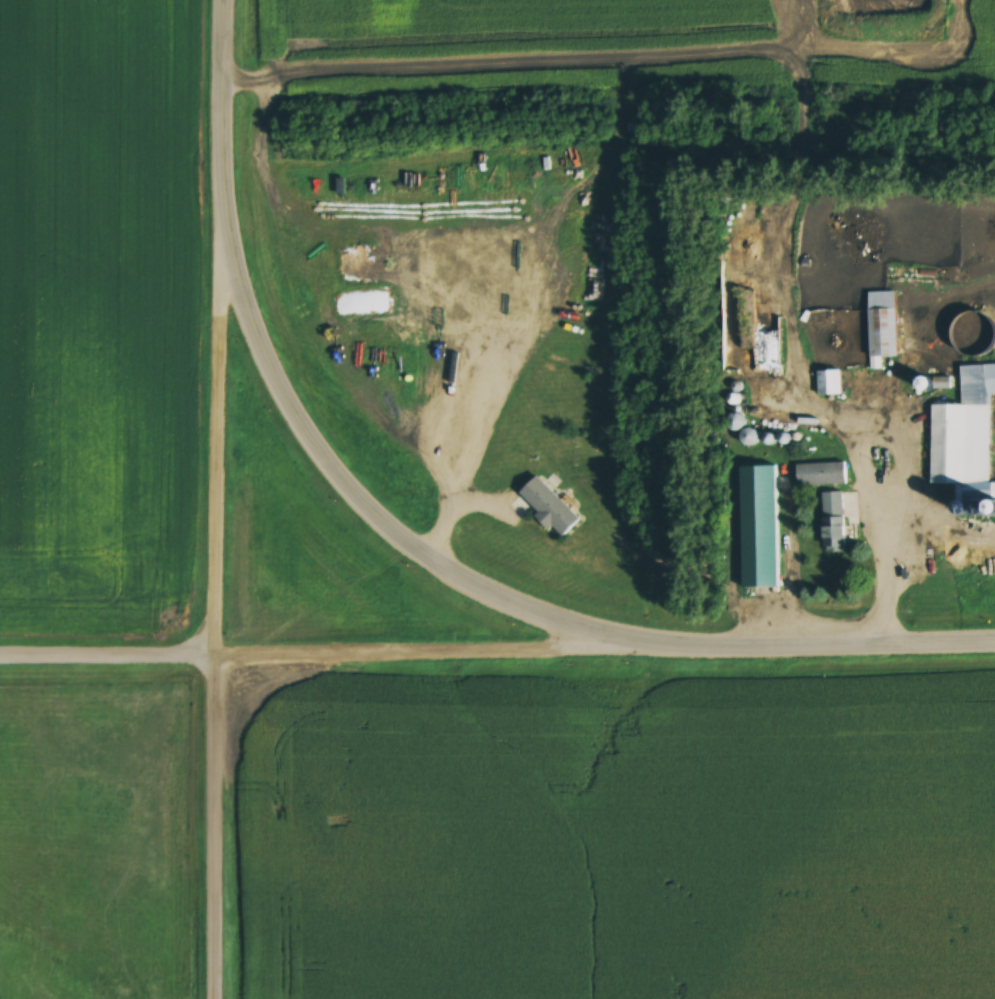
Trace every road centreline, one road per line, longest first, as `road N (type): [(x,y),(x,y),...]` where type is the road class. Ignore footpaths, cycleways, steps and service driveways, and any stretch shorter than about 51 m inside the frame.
road 1 (residential): [(223,998),(232,259)]
road 2 (residential): [(0,663),(674,651)]
road 3 (tertiary): [(674,651),(545,620),(404,542),(350,488),(305,426),(232,259)]
road 4 (tertiary): [(674,651),(994,649)]
road 5 (tertiary): [(232,259),(234,0)]

